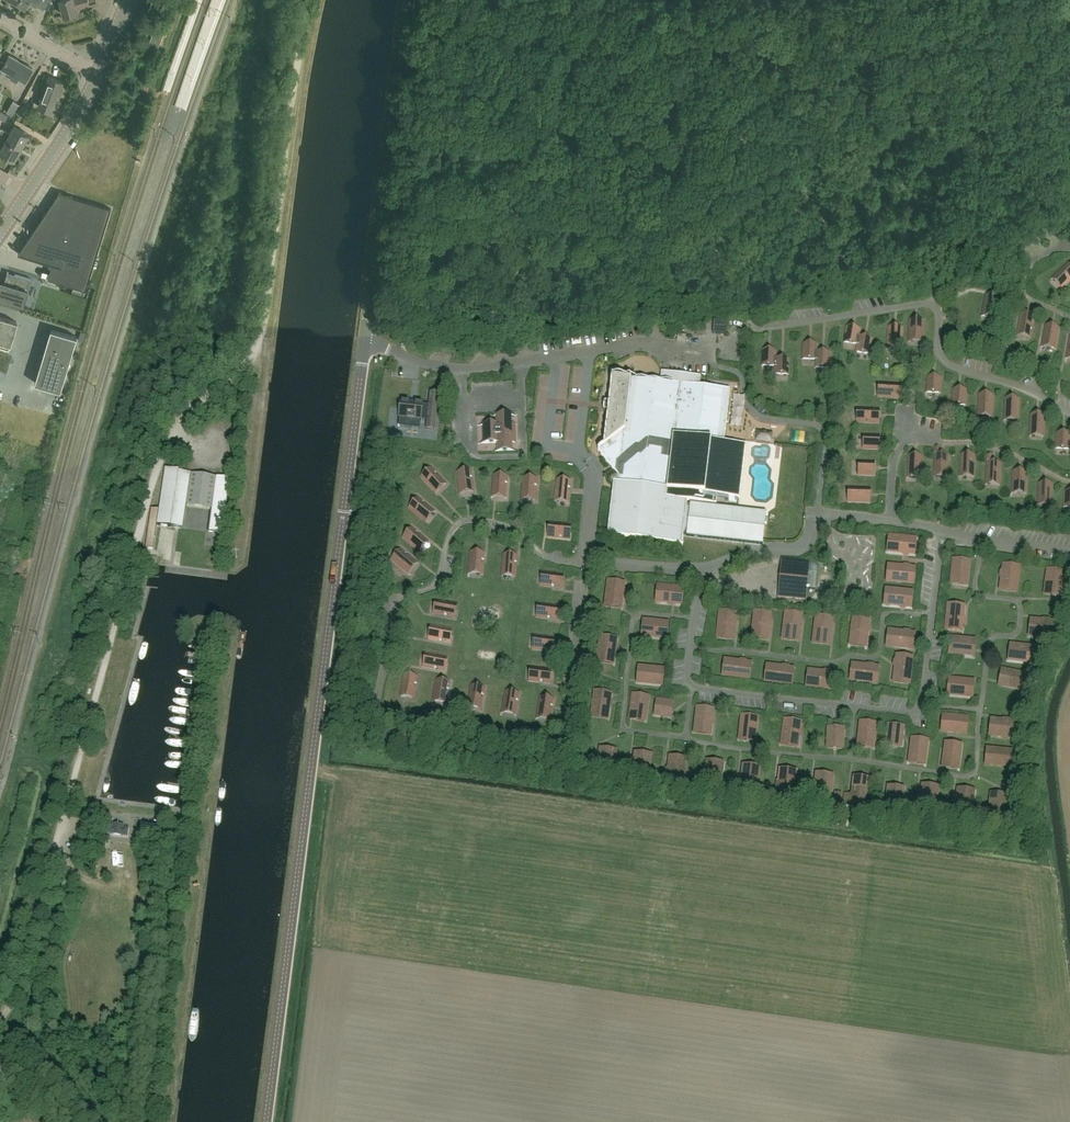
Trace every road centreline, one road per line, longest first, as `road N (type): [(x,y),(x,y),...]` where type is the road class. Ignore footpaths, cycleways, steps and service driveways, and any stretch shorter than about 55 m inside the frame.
road 1 (unclassified): [(0,1018),(12,1000),(64,820),(158,465),(184,415),(250,361),(262,339),(311,0)]
road 2 (tertiary): [(266,1121),(365,343)]
road 3 (residential): [(587,565),(570,740),(559,748),(389,721),(382,711),(397,606),(438,587),(462,526),(498,525),(554,561)]
road 4 (residential): [(705,572),(687,674),(692,688),(913,713),(921,705),(942,532)]
road 5 (residential): [(1069,413),(941,358),(931,304),(740,332),(721,345)]
road 6 (tertiary): [(365,343),(409,0)]
road 7 (residential): [(705,572),(758,552),(802,547),(819,514),(894,523)]
road 8 (unclassified): [(558,359),(462,373),(365,343)]
road 9 (tertiary): [(29,192),(97,77)]
road 10 (residential): [(942,532),(1069,553)]
road 11 (residential): [(558,359),(550,450),(581,456)]

